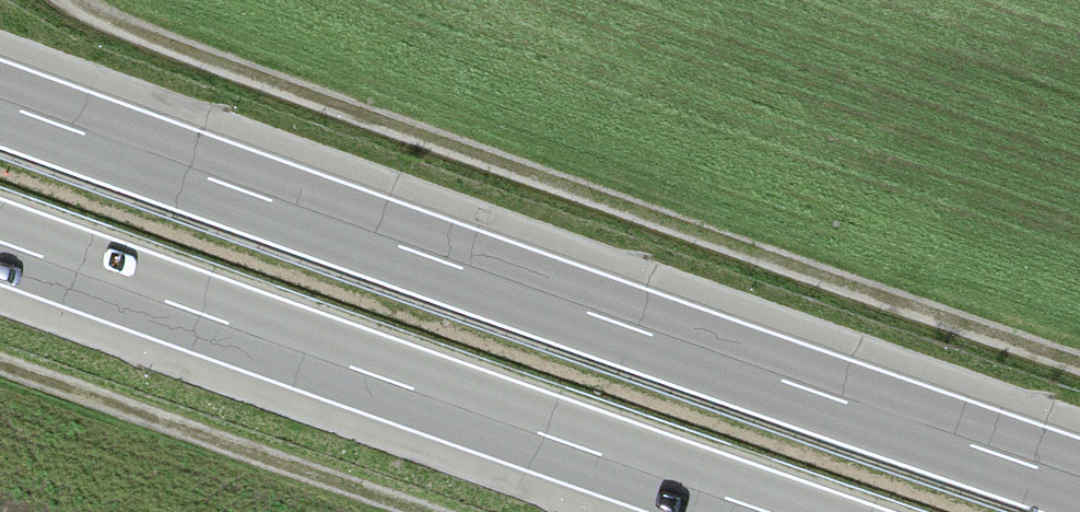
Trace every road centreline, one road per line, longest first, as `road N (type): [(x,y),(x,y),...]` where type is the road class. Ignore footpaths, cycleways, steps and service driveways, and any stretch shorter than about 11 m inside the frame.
road 1 (motorway): [(1079,482),(0,101)]
road 2 (track): [(40,0),(178,66),(1079,377)]
road 3 (motorway): [(0,238),(776,511)]
road 4 (track): [(378,511),(0,378)]

